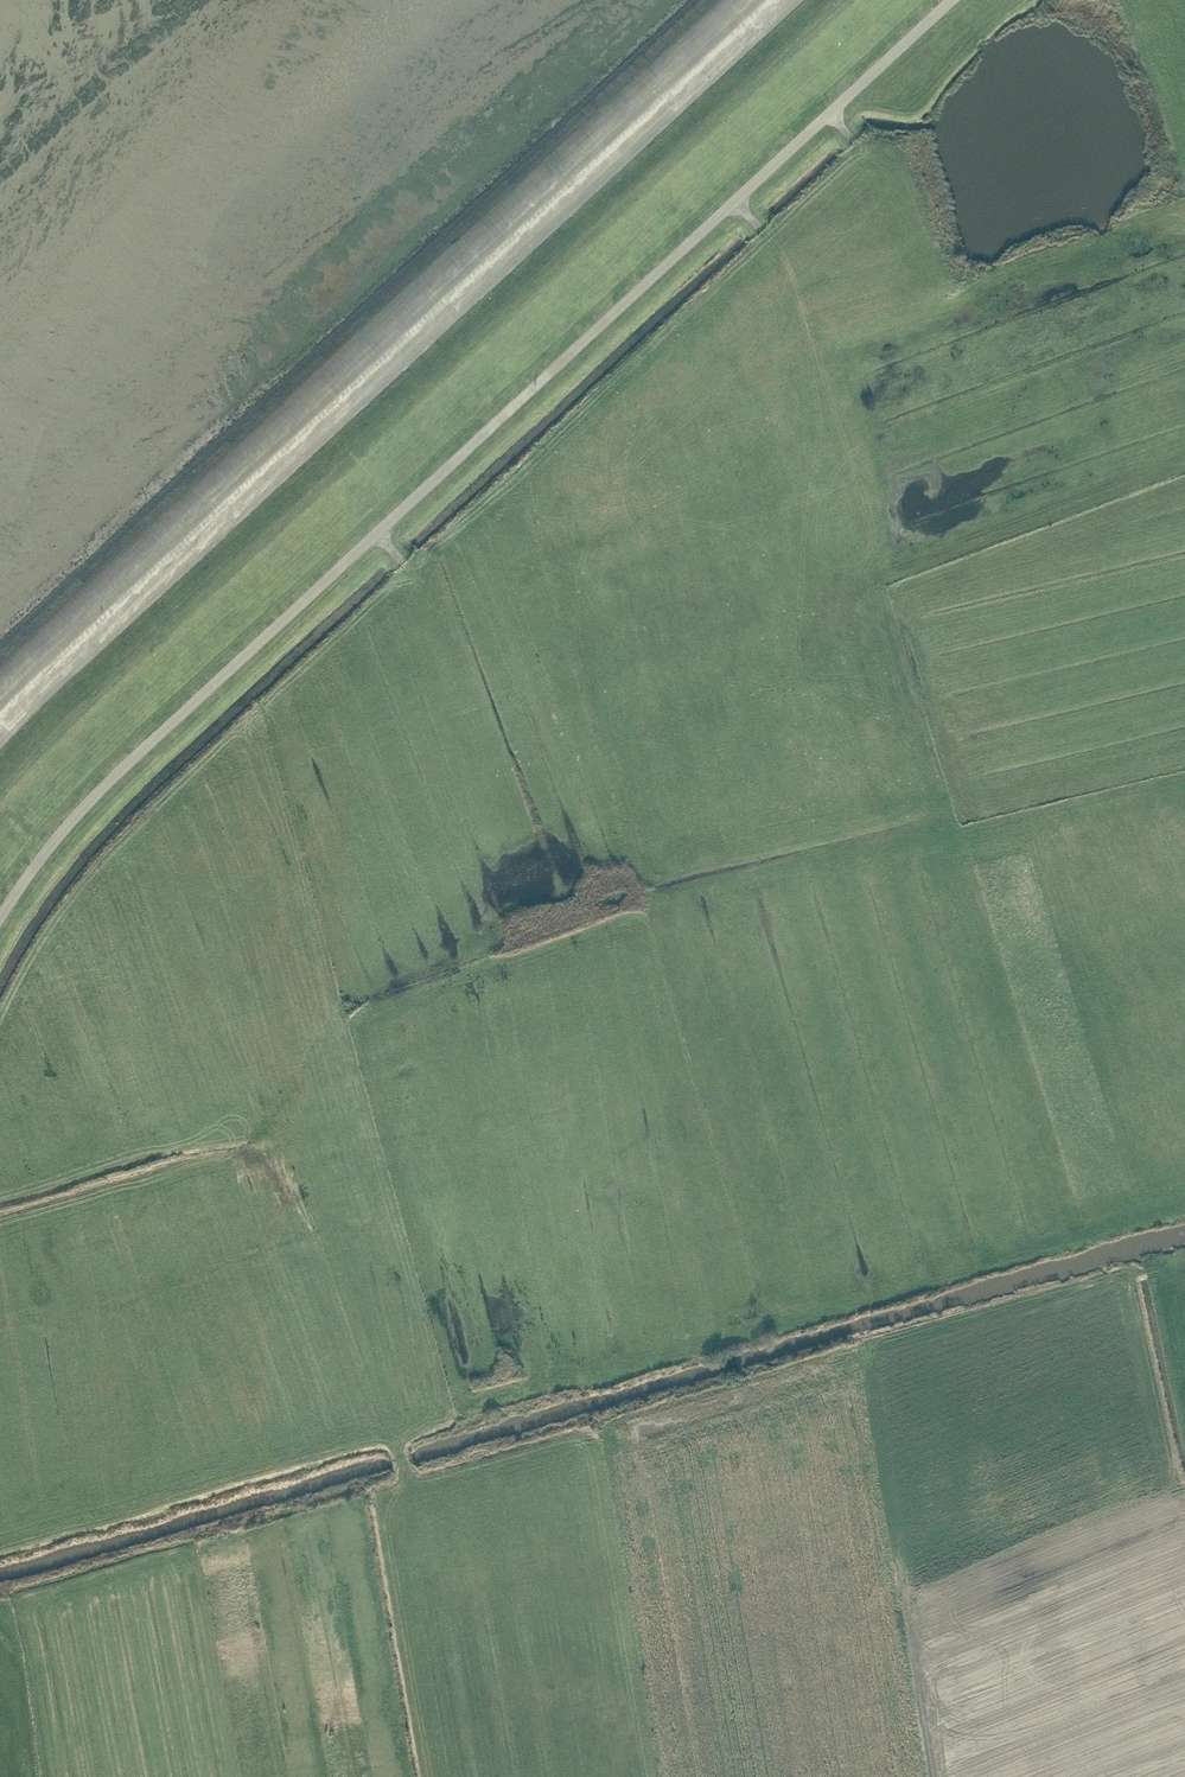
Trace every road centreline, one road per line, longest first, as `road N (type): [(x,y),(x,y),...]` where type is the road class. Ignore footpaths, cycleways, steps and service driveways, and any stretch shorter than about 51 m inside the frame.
road 1 (unclassified): [(0,918),(108,781),(951,0)]

